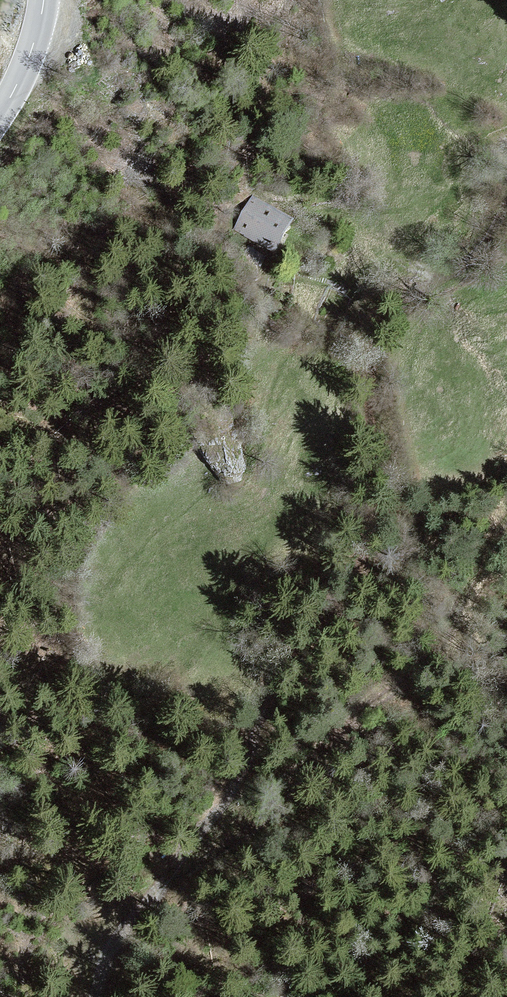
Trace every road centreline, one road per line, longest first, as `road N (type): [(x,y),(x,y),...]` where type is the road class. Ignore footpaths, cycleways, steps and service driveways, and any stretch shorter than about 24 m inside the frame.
road 1 (track): [(117,996),(148,872),(322,622),(451,273),(506,172)]
road 2 (track): [(141,899),(275,802),(337,721),(426,661),(506,496)]
road 3 (tertiary): [(42,0),(39,28),(0,115)]

